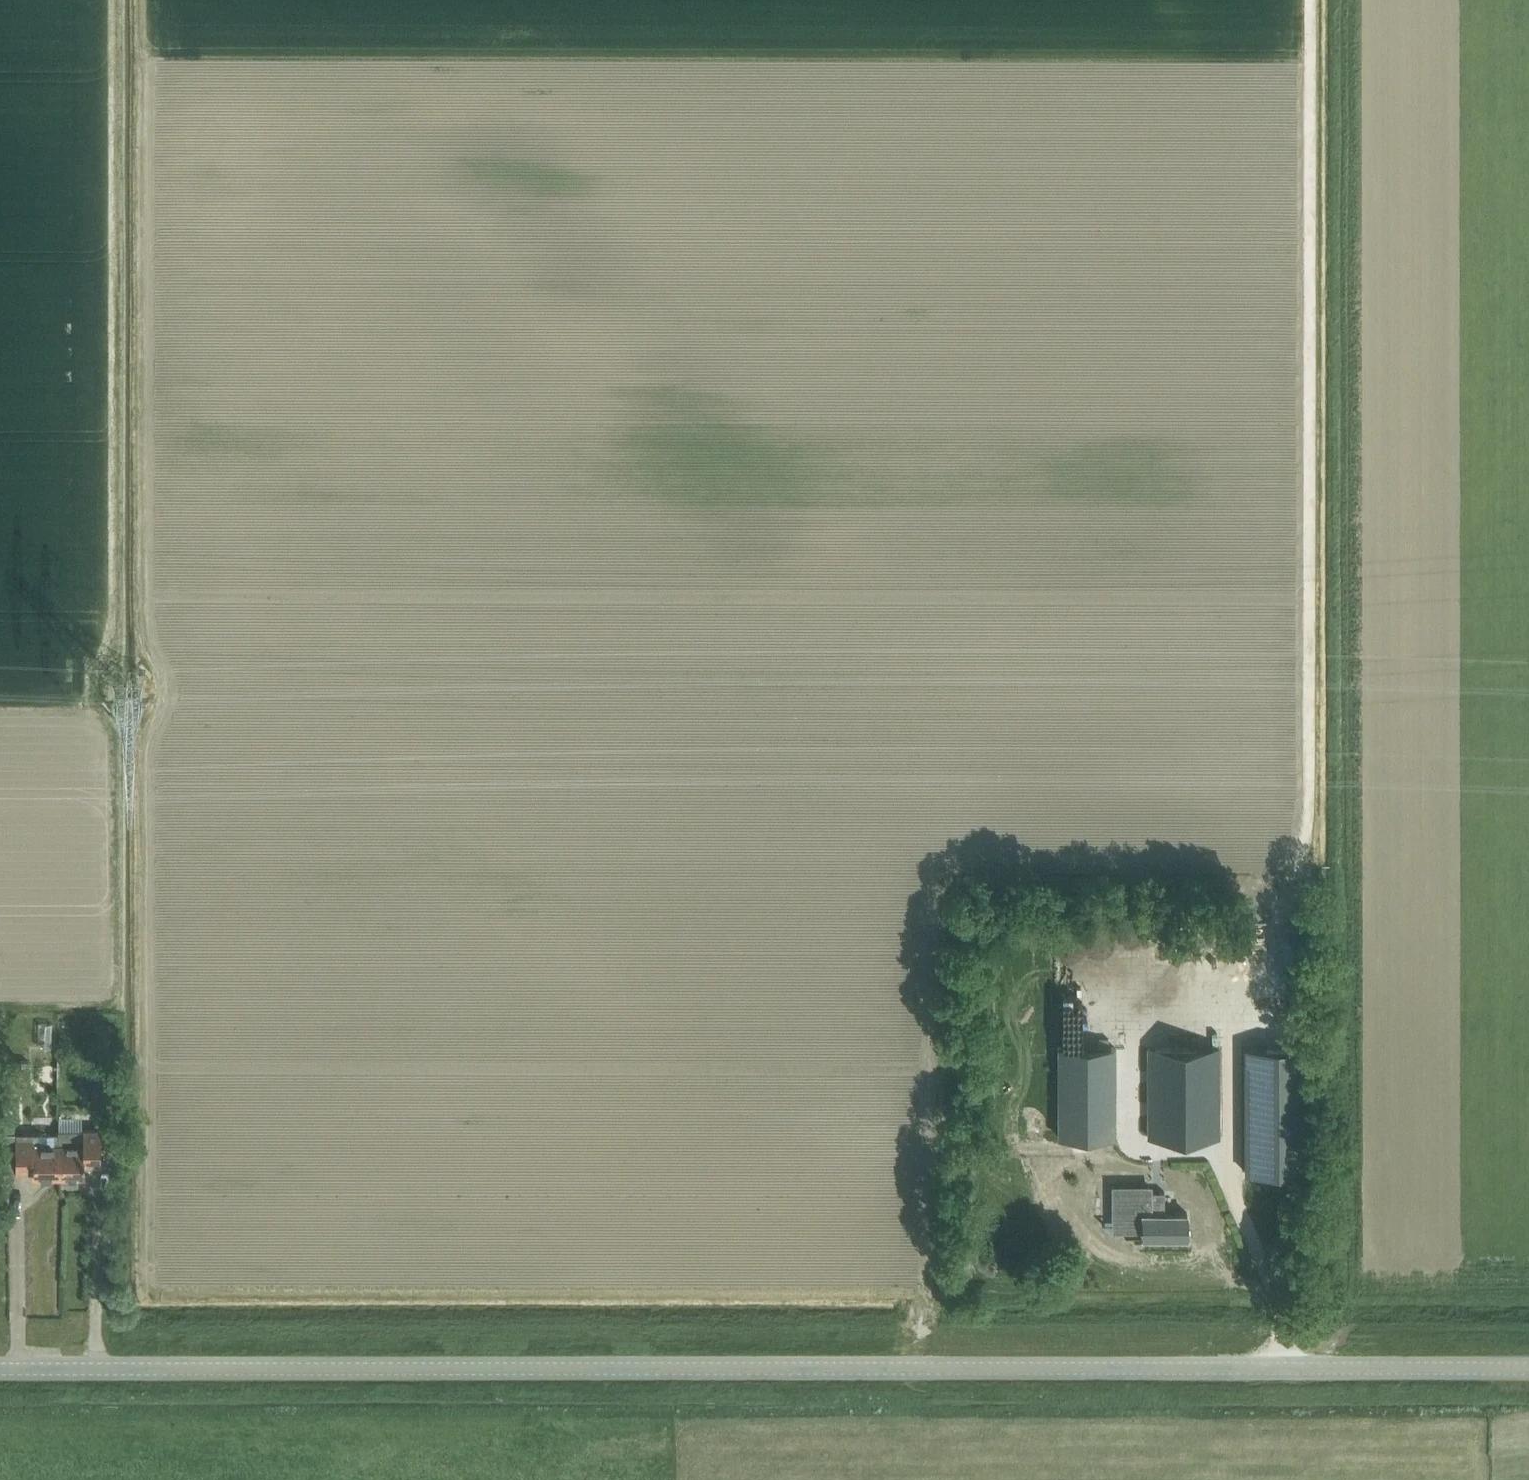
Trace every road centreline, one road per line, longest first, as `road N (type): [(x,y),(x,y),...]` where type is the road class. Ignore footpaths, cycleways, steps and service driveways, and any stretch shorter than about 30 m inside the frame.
road 1 (unclassified): [(1528,1369),(0,1370)]

